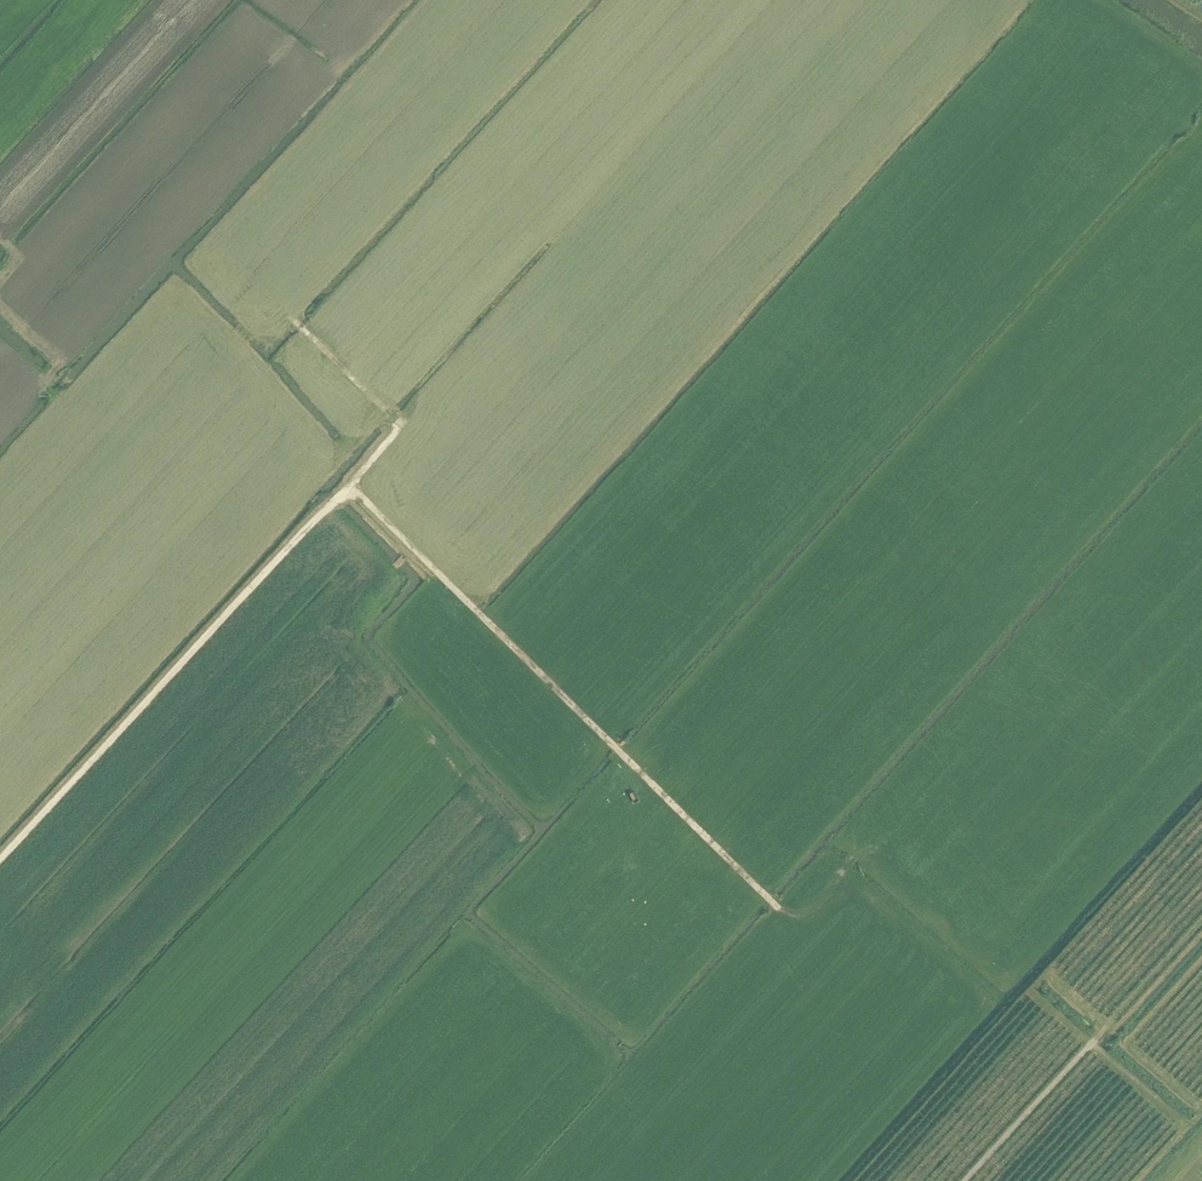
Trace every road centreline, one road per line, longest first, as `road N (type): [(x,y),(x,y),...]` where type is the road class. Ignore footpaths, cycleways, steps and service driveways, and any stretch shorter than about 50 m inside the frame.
road 1 (track): [(0,859),(402,424),(290,317)]
road 2 (track): [(350,488),(773,903)]

